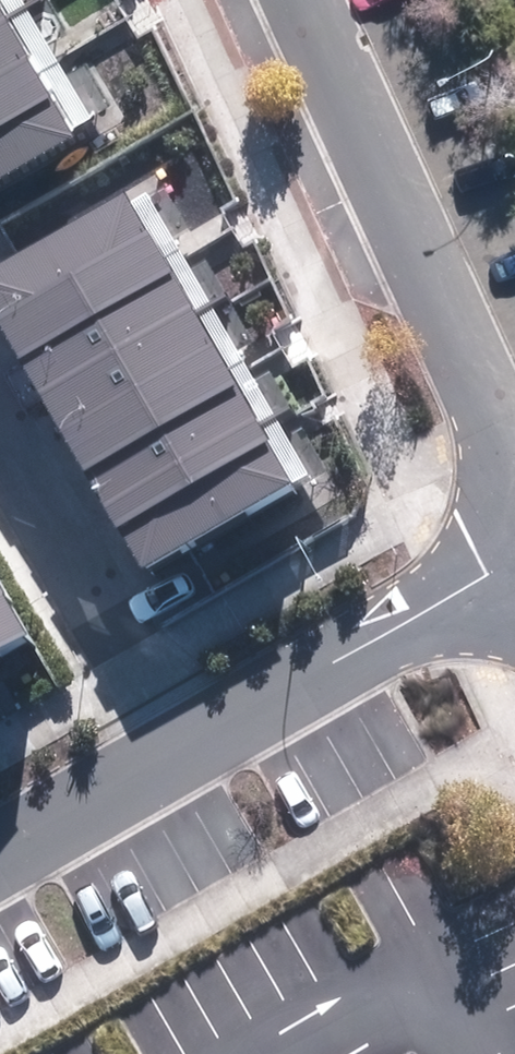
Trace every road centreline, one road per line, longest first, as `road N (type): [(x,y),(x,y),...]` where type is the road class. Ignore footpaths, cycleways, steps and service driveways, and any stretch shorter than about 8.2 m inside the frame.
road 1 (residential): [(304,0),(514,456)]
road 2 (residential): [(181,759),(369,642),(514,565)]
road 3 (residential): [(181,759),(0,436)]
road 4 (residential): [(0,862),(181,759)]

